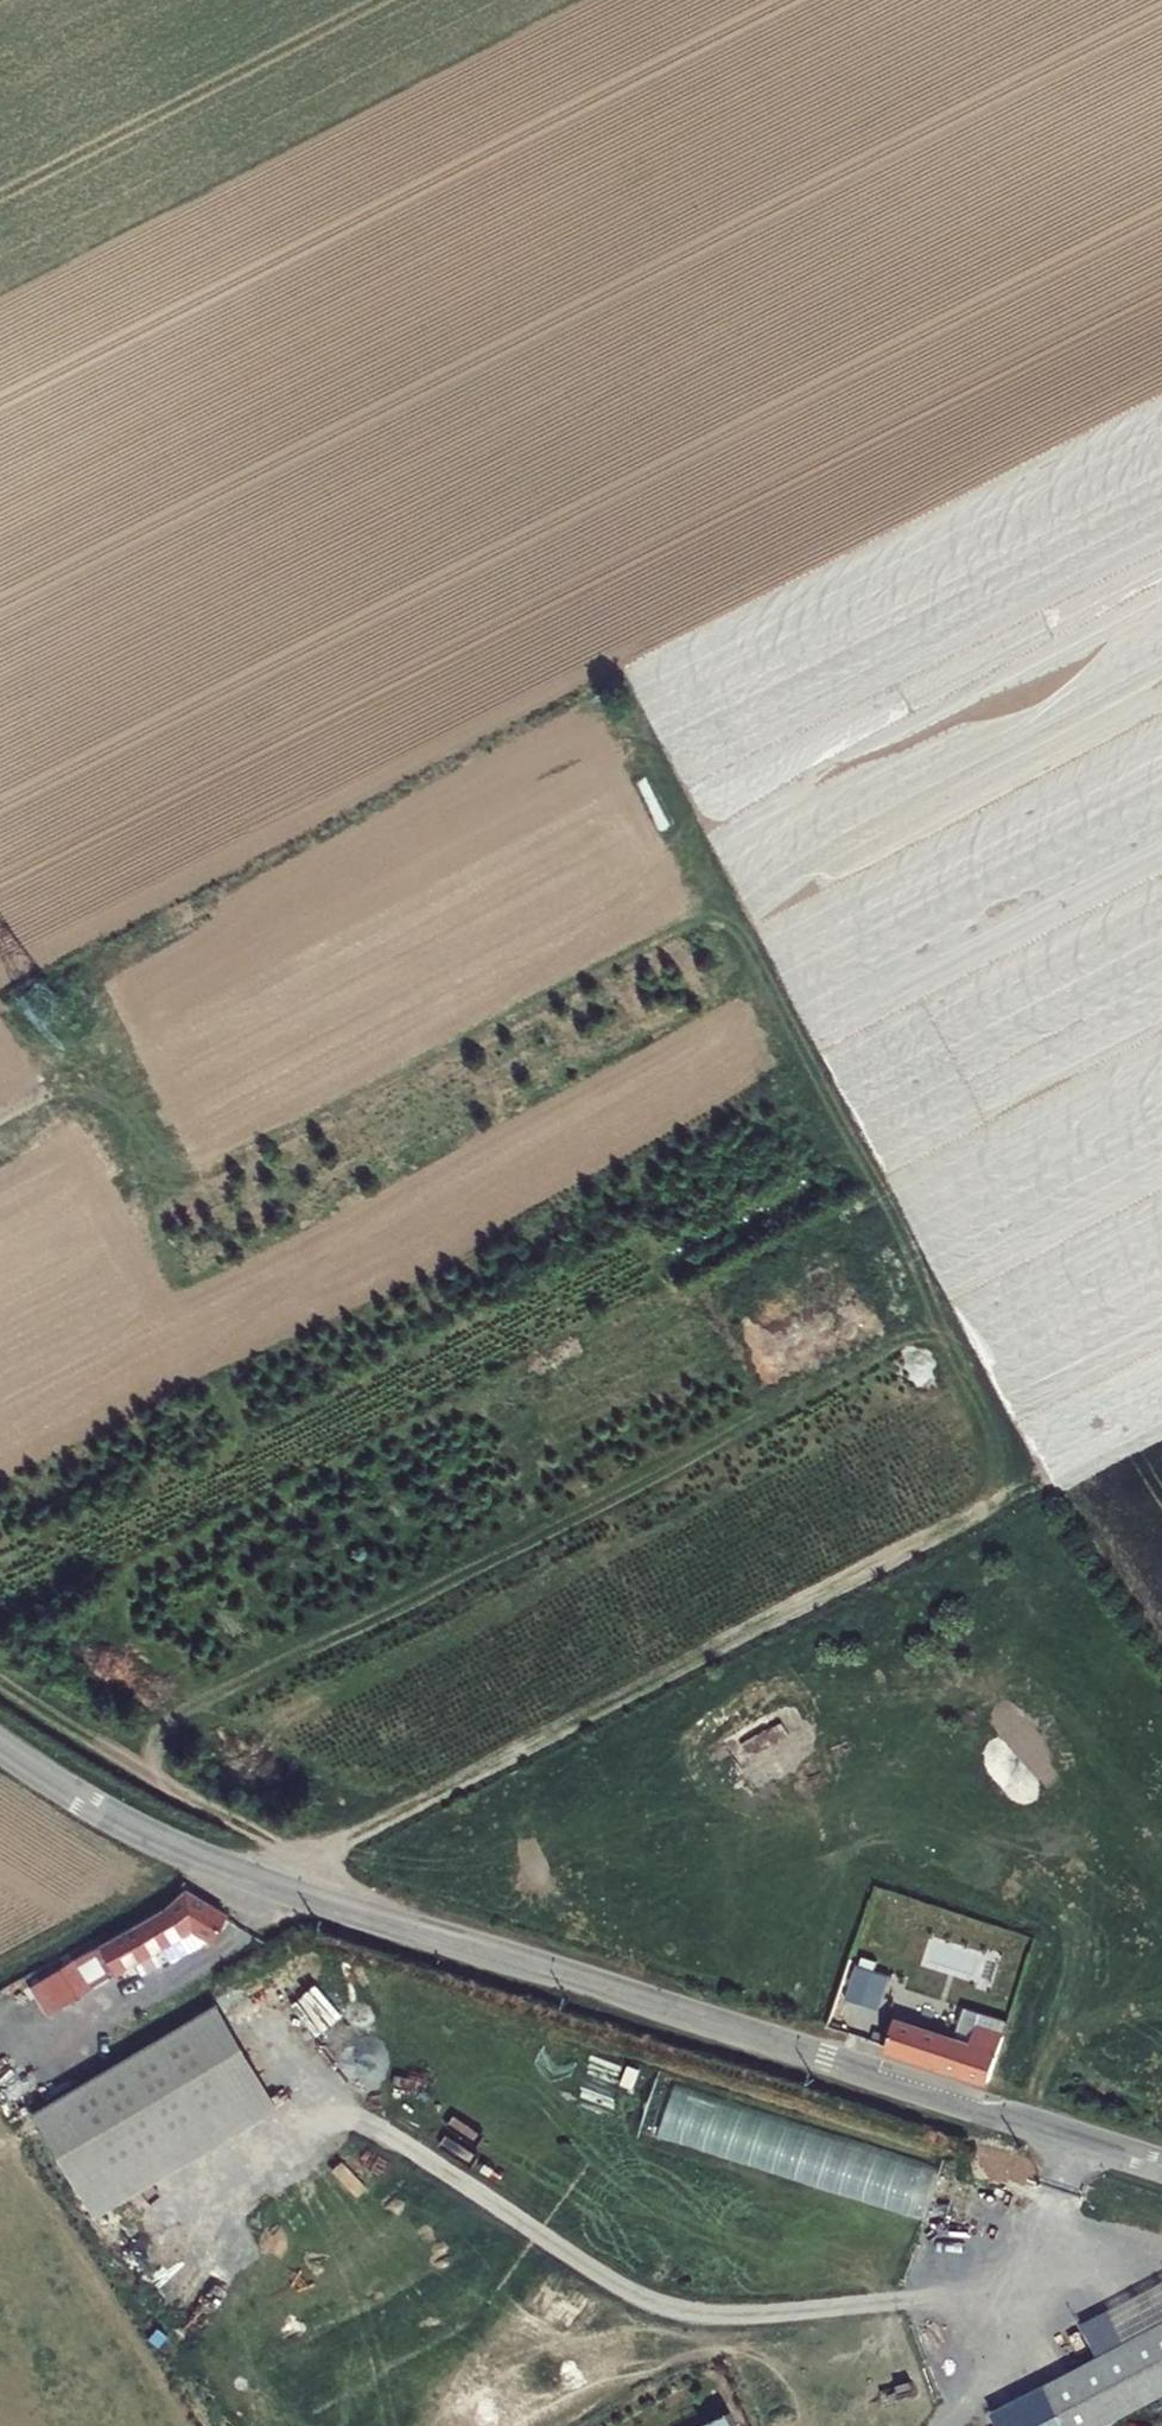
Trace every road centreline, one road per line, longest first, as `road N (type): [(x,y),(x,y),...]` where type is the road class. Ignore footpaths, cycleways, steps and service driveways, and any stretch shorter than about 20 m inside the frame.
road 1 (residential): [(0,1746),(89,1803),(226,1867),(1161,2165)]

